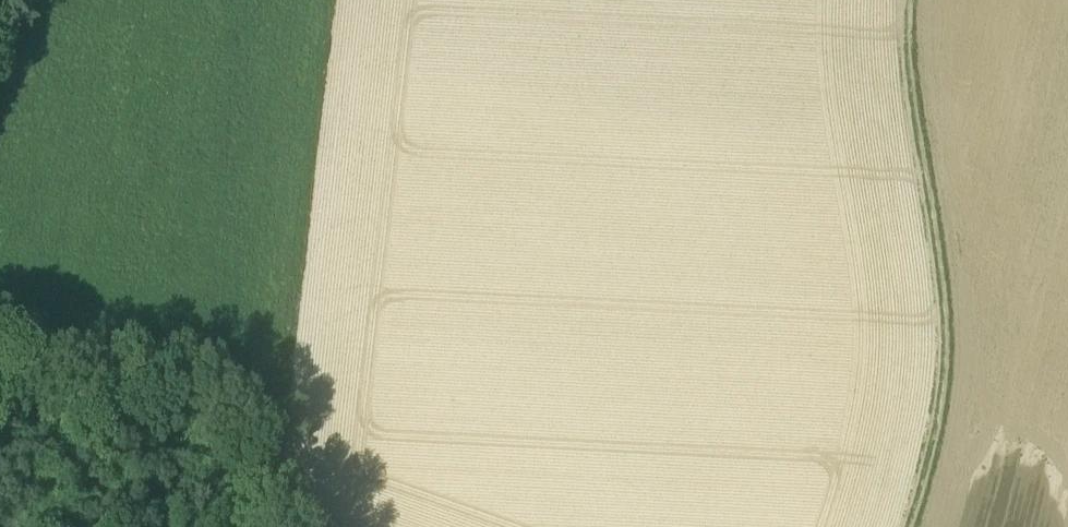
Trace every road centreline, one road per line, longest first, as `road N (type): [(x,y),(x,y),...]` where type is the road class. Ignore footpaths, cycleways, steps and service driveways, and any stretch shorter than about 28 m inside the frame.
road 1 (track): [(903,0),(900,38),(936,190),(959,378),(923,526)]

